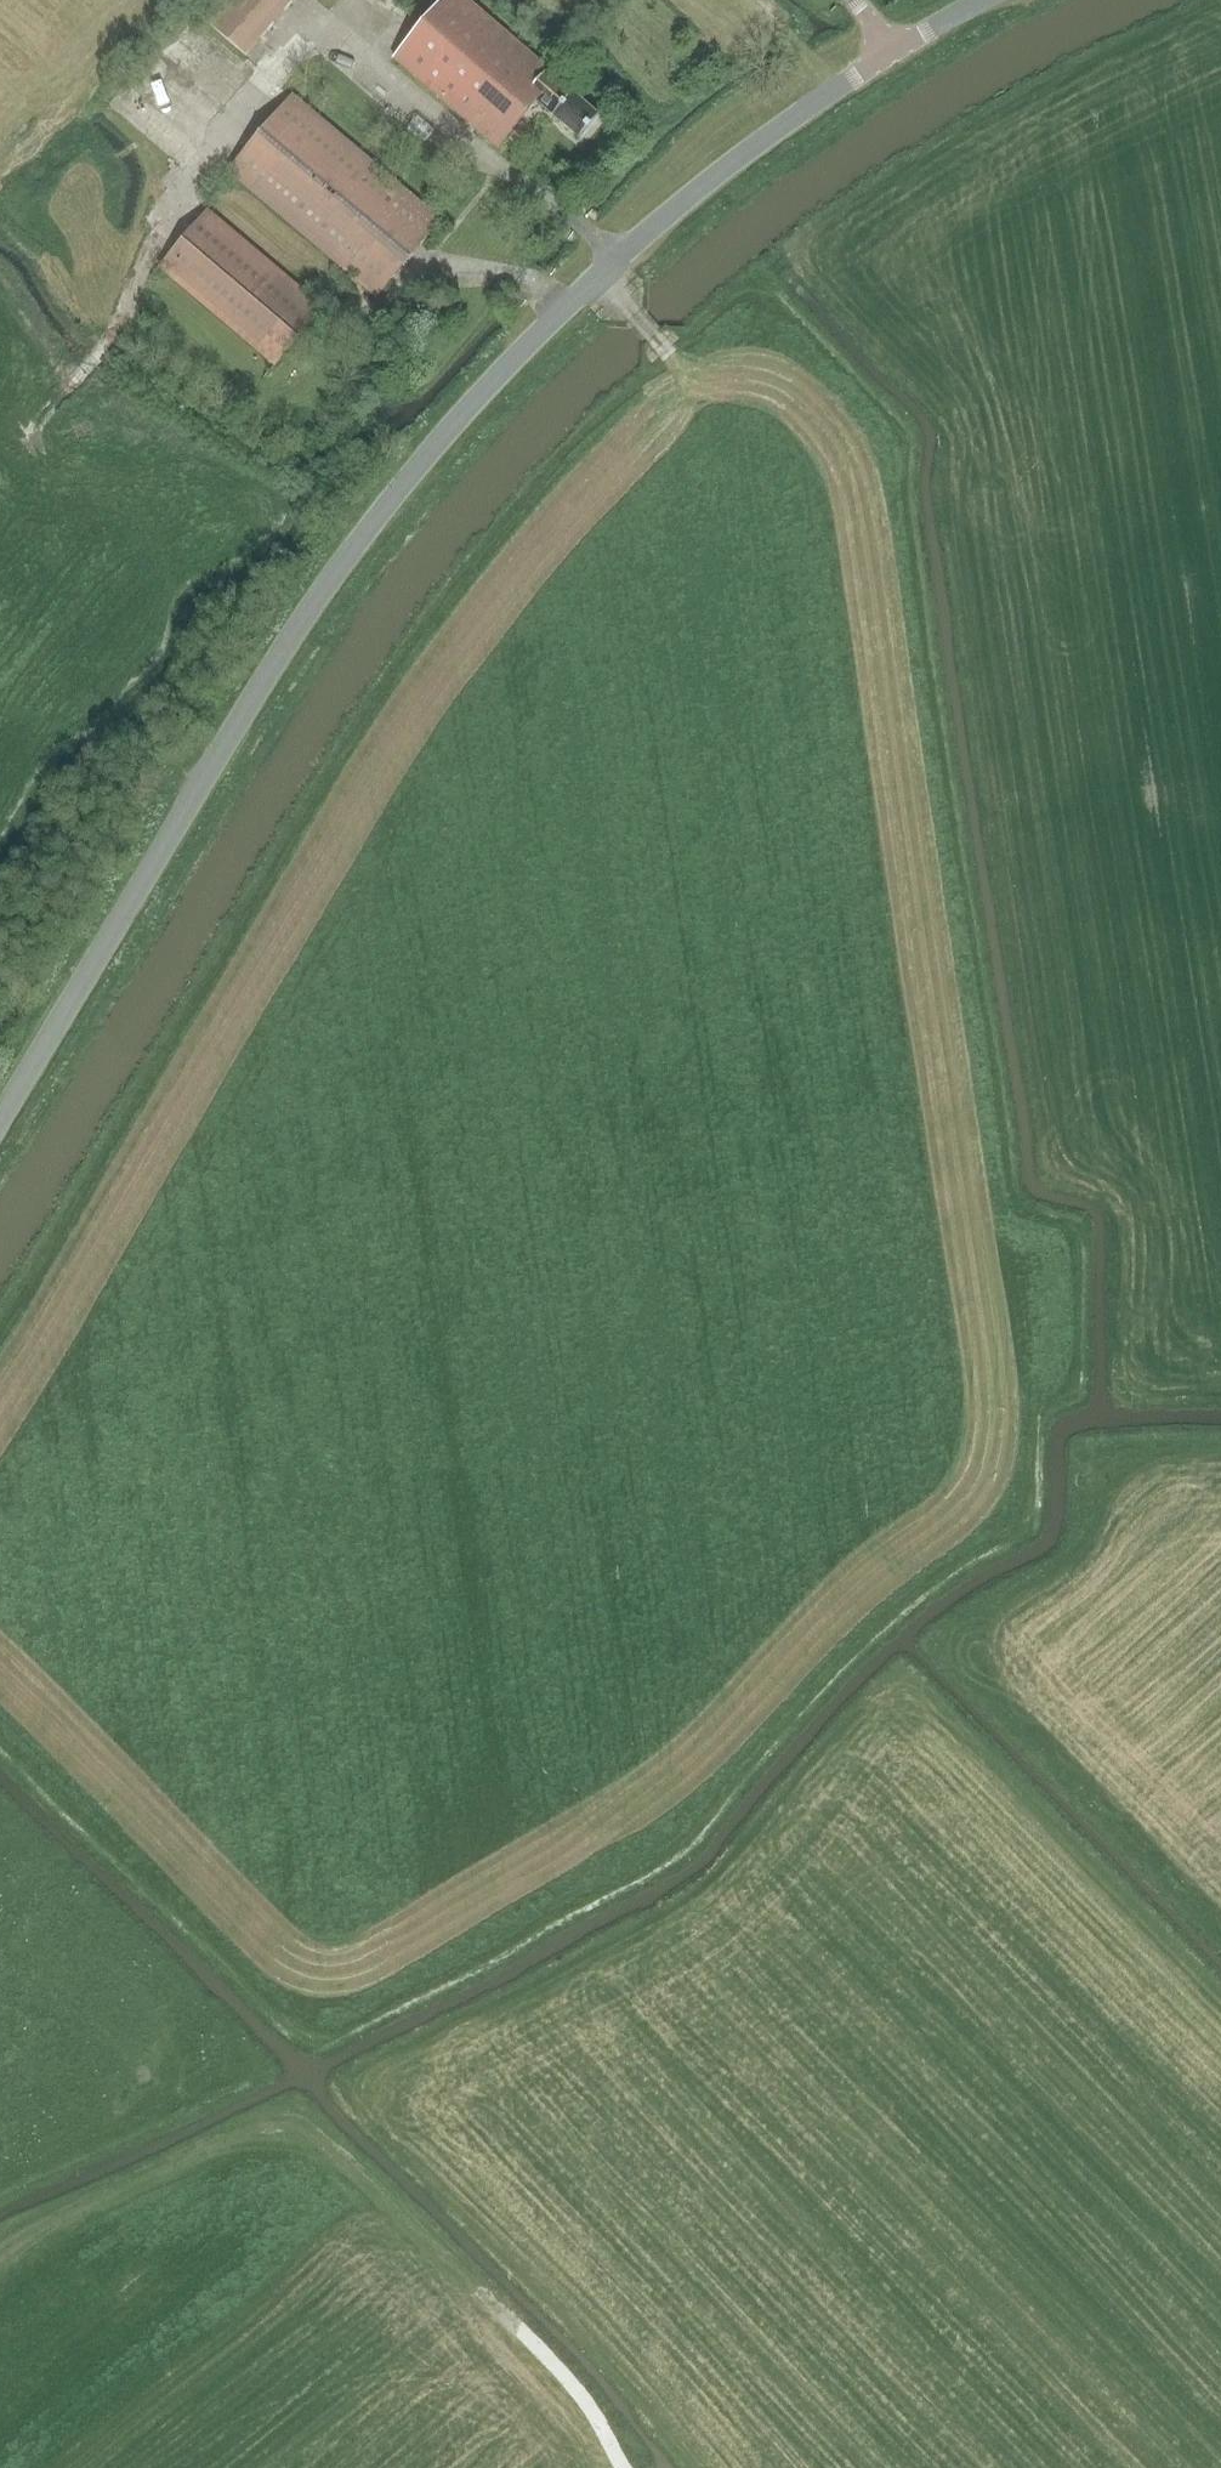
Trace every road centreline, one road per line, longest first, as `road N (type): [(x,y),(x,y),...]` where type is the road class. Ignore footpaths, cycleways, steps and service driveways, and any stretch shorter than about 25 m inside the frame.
road 1 (tertiary): [(0,1121),(290,640),(438,444),(561,314),(708,182),(890,54),(984,0)]

